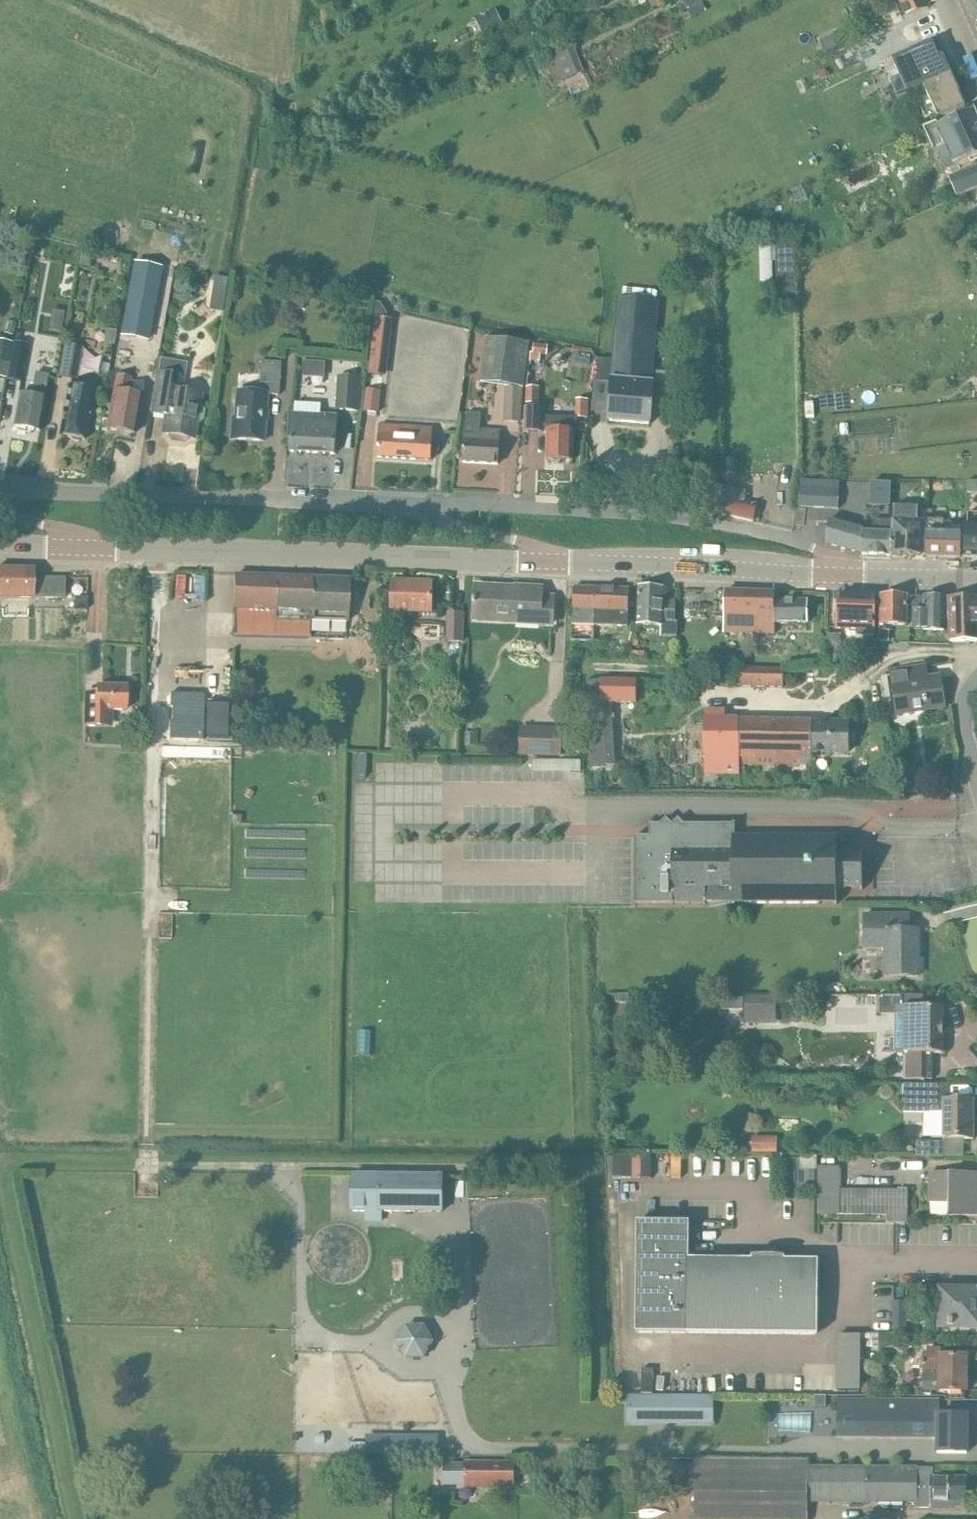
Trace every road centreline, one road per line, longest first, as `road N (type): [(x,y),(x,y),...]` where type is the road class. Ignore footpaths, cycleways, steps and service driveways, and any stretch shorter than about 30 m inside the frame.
road 1 (residential): [(851,576),(807,546),(704,523),(379,505)]
road 2 (tertiary): [(76,548),(557,562)]
road 3 (residential): [(379,505),(0,494)]
road 4 (tertiary): [(557,562),(851,576)]
road 5 (residential): [(557,562),(507,539),(379,505)]
road 6 (tertiary): [(851,576),(976,579)]

